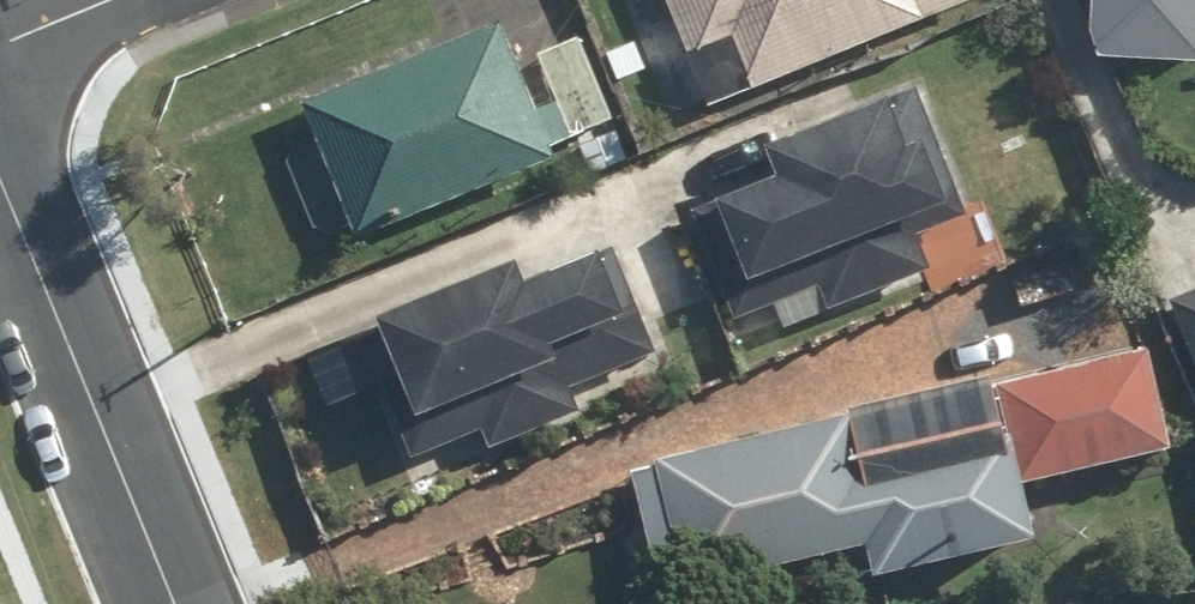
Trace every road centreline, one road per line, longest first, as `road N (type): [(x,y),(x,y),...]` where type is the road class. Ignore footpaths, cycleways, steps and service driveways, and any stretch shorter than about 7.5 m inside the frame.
road 1 (residential): [(0,175),(174,603)]
road 2 (residential): [(116,0),(0,48)]

